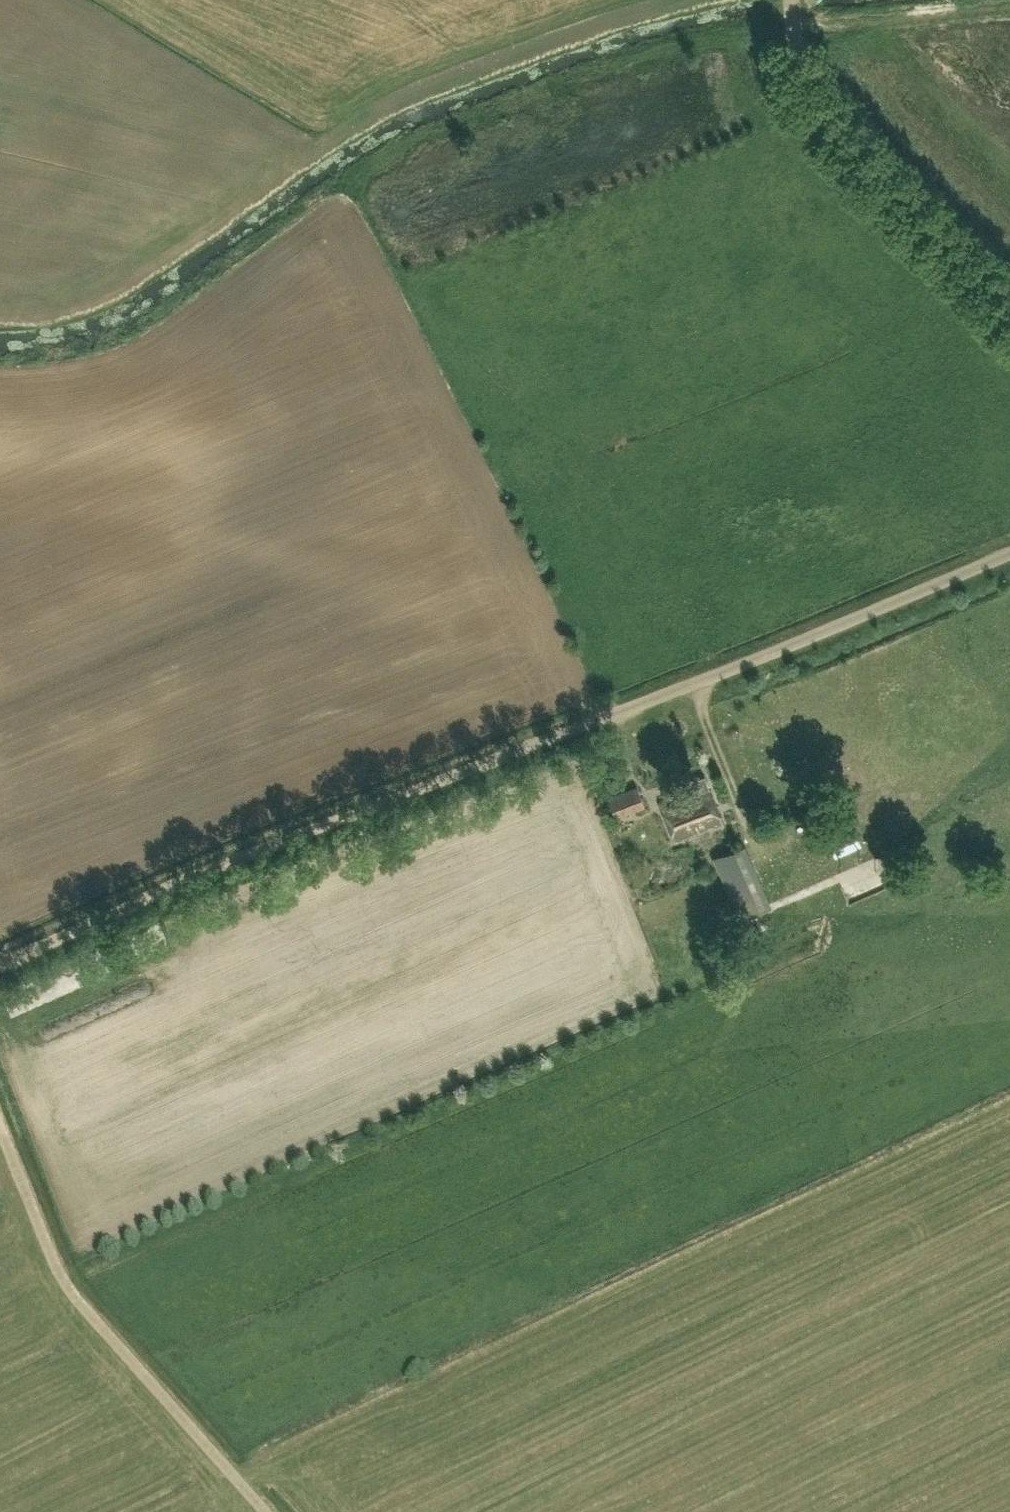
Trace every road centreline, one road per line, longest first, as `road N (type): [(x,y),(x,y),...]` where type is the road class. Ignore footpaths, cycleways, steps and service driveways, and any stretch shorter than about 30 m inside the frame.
road 1 (track): [(265,1511),(66,1286),(0,1121)]
road 2 (unclassified): [(1009,303),(833,118),(798,53),(791,0)]

